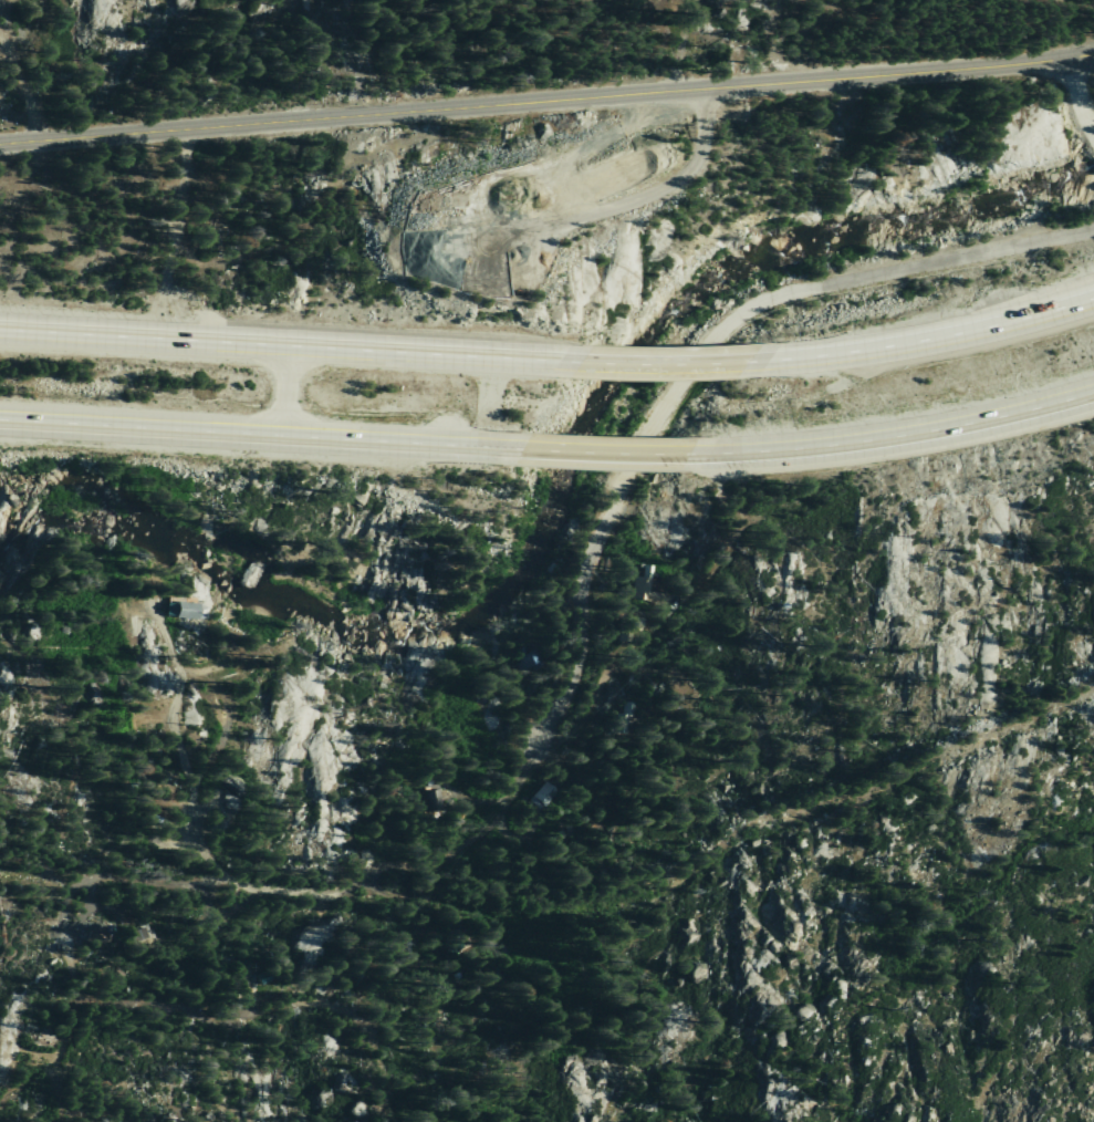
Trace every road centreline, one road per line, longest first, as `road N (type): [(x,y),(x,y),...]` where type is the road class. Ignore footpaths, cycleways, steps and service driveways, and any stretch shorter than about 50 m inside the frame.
road 1 (tertiary): [(0,144),(1093,53)]
road 2 (residential): [(1093,228),(795,292),(749,309),(729,326),(621,492),(587,569),(573,690),(536,740)]
road 3 (motorway): [(540,367),(0,339)]
road 4 (motorway): [(0,422),(511,449)]
road 5 (motorway): [(692,454),(799,454),(979,432),(1093,390)]
road 6 (motorway): [(1093,289),(988,330),(782,362)]
road 7 (motorway): [(782,362),(540,367)]
road 8 (motorway): [(511,449),(692,454)]

